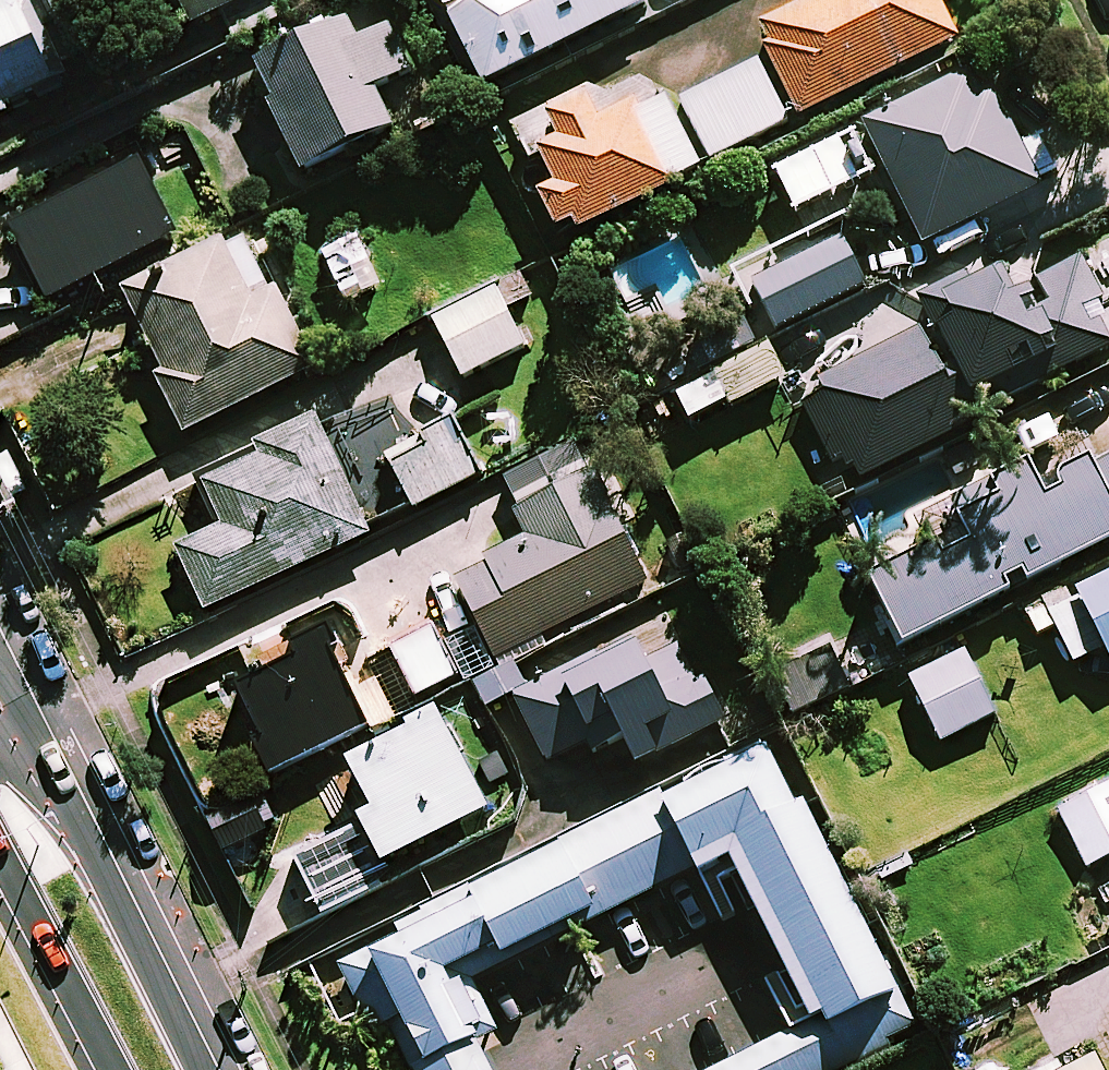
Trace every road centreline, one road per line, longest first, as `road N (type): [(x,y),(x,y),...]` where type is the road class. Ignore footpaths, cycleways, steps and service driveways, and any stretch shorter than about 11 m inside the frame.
road 1 (secondary): [(13,727),(200,1069)]
road 2 (secondary): [(110,1069),(0,870)]

